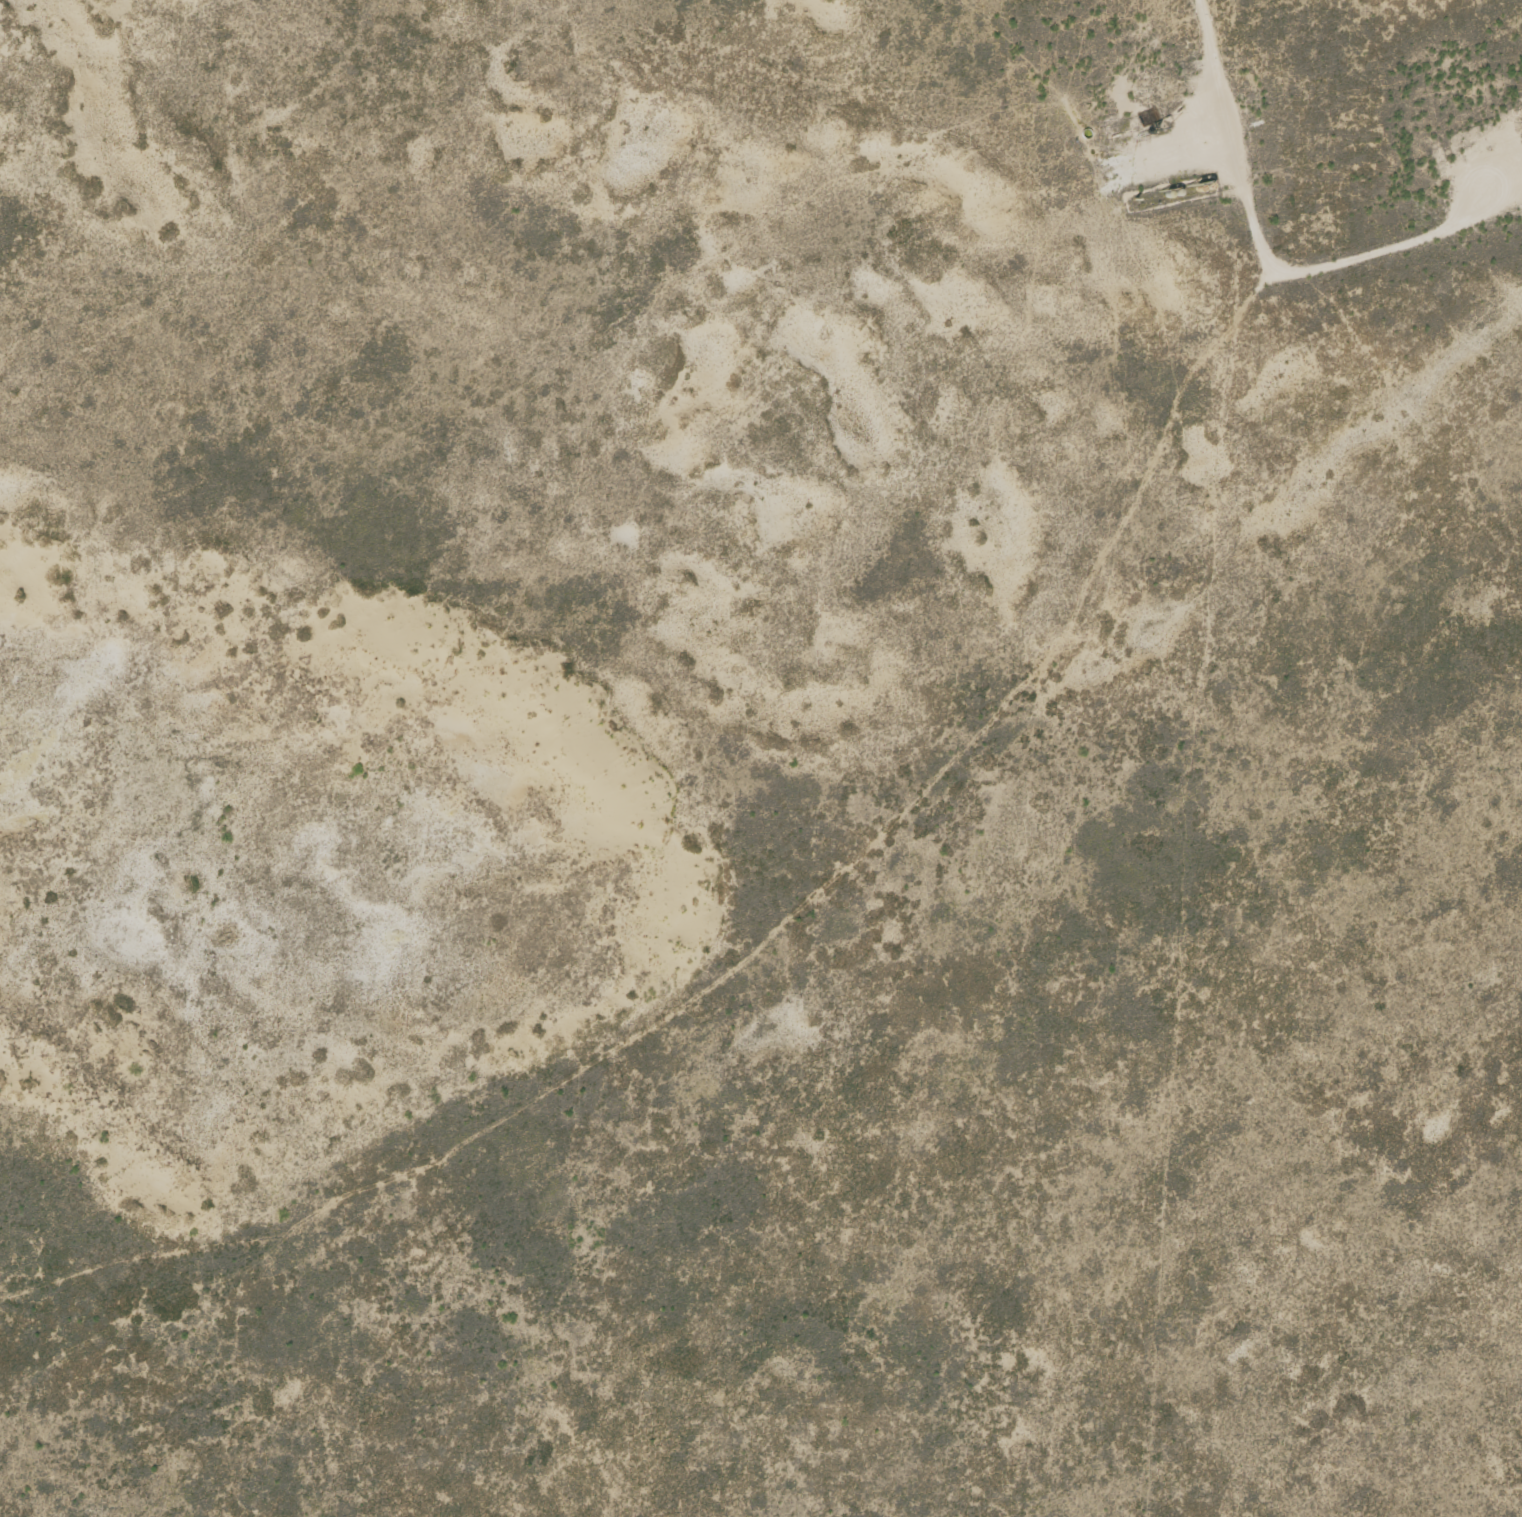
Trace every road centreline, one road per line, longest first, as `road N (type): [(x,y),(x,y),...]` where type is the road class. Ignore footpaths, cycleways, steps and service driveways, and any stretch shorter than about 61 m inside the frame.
road 1 (track): [(1493,212),(1458,253),(1293,278),(1273,248),(1213,0)]

